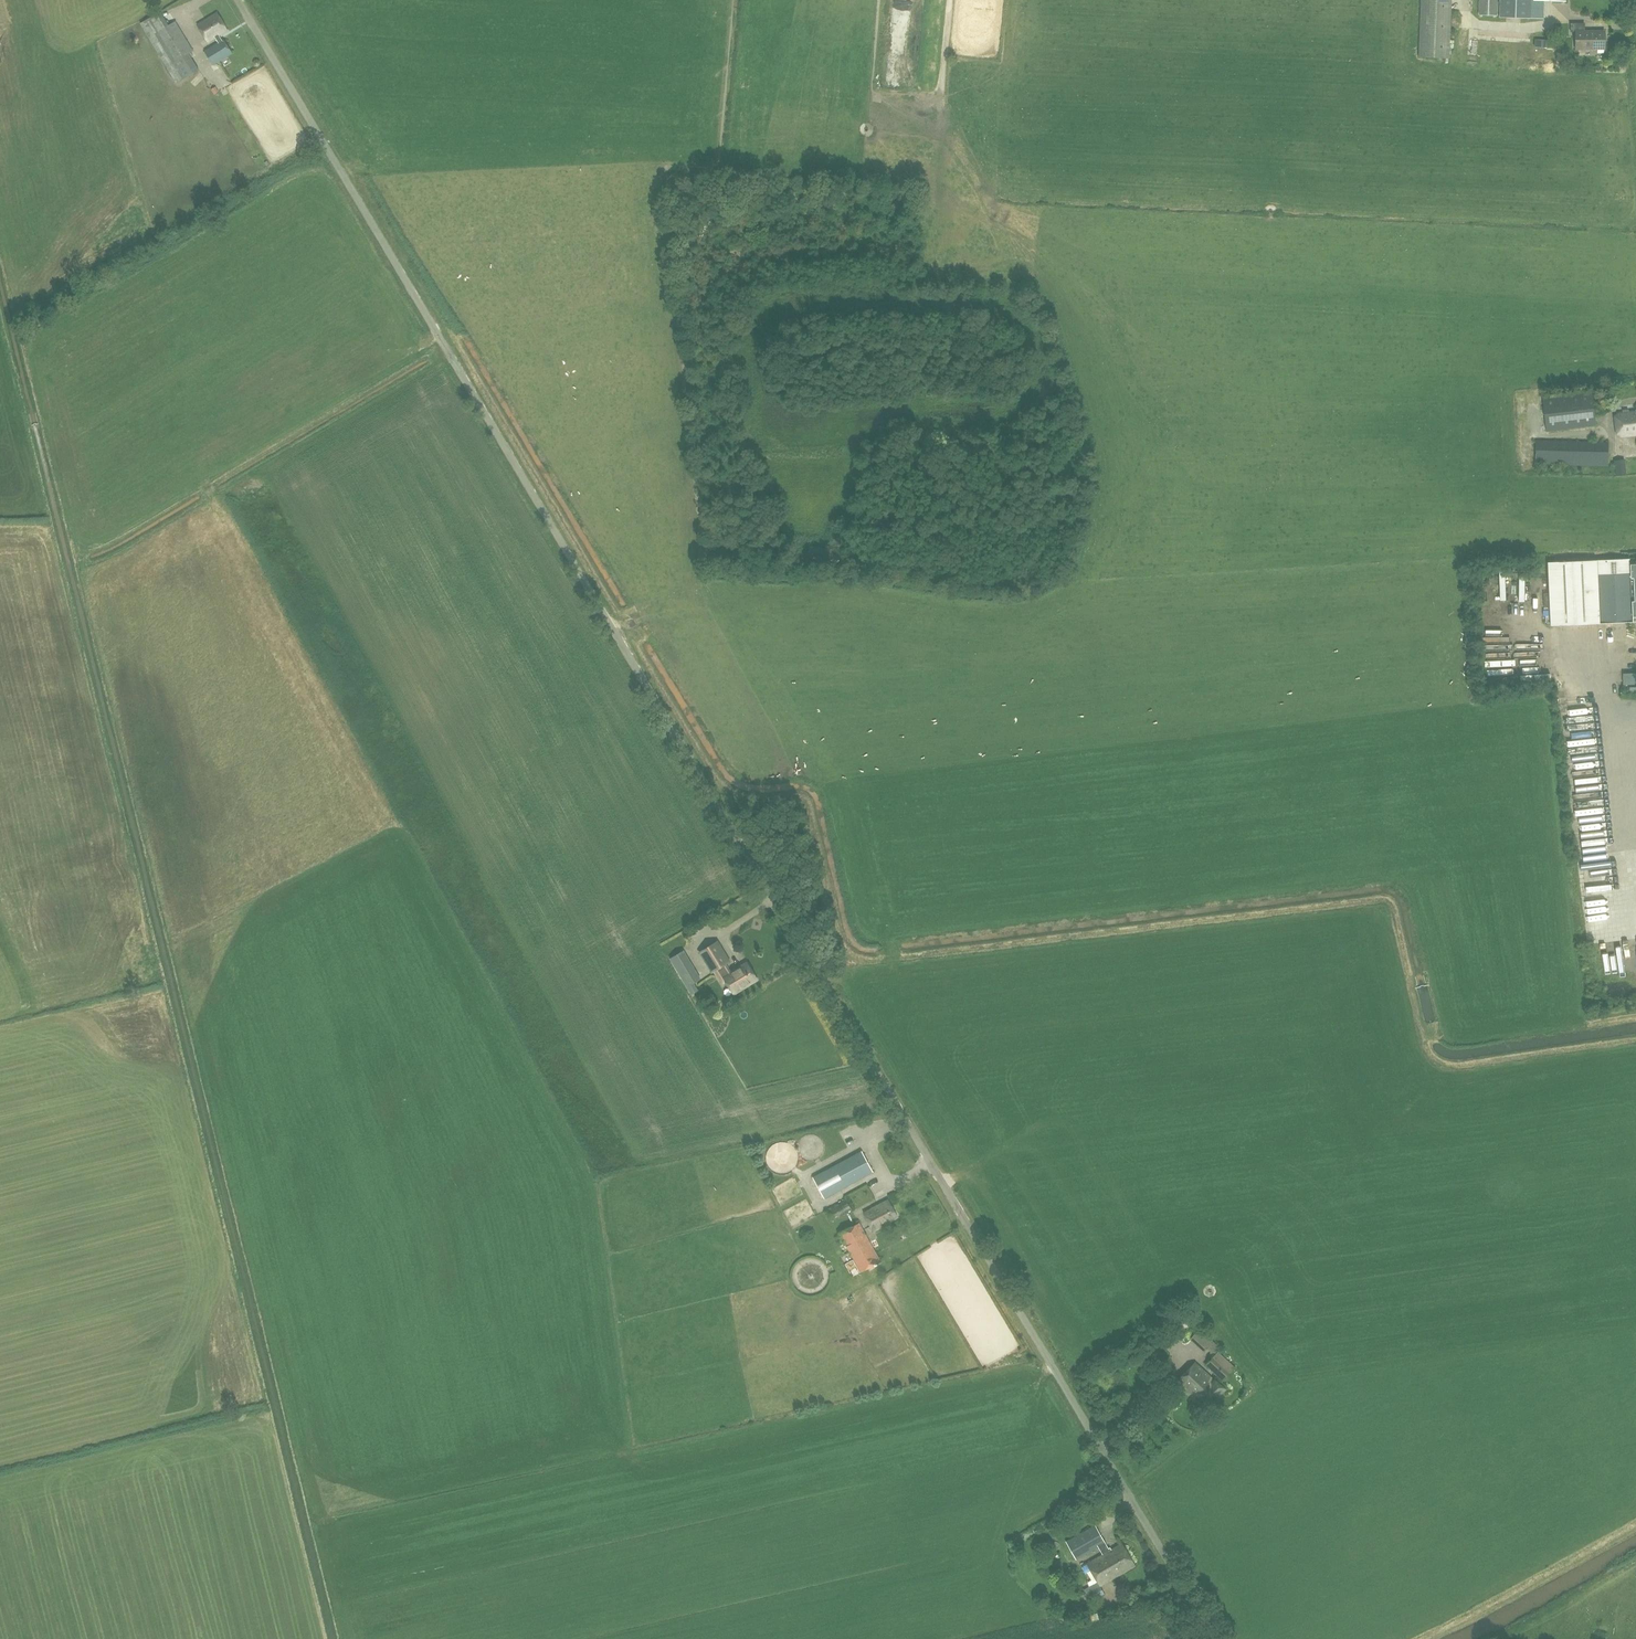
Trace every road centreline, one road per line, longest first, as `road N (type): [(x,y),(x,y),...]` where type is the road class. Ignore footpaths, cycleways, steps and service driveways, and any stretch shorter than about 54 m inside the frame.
road 1 (unclassified): [(1220,1638),(238,0)]

